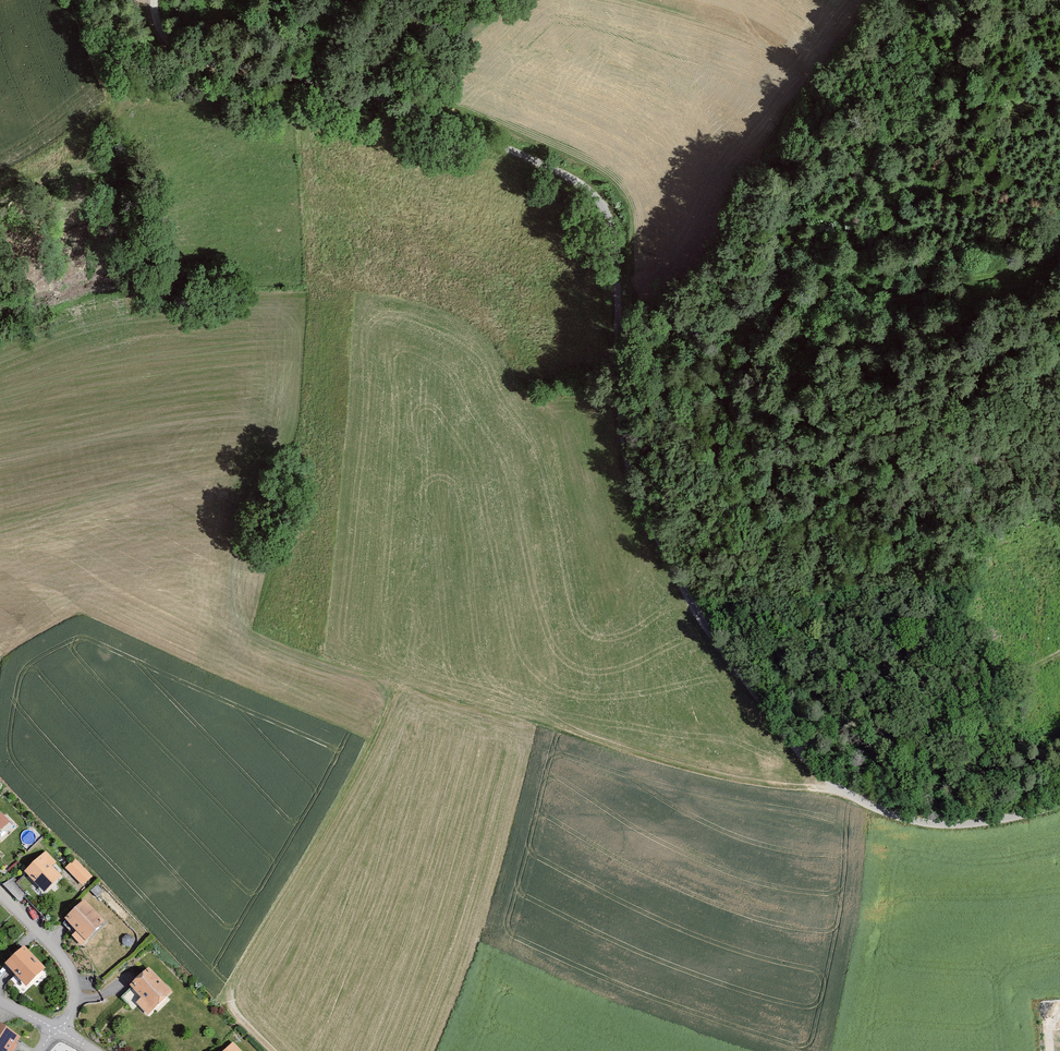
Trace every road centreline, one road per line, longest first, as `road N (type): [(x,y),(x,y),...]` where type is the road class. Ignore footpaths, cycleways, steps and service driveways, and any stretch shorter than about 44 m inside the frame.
road 1 (unclassified): [(335,80),(576,181),(608,212),(616,245),(628,466),(701,619),(804,757),(867,802),(928,823),(994,820),(1059,803)]
road 2 (track): [(1059,244),(1038,261),(980,279),(850,272),(802,285),(762,324),(749,350),(734,427),(743,472),(777,532),(837,610),(973,743),(1007,751),(1059,738)]
road 3 (track): [(231,1010),(231,988),(355,779),(392,699)]
road 4 (residential): [(93,0),(121,49),(183,84),(251,94),(335,80)]
road 5 (track): [(104,880),(273,1050)]
road 6 (unclassified): [(335,80),(187,56),(163,34),(154,0)]
road 7 (residential): [(57,1030),(74,1002),(70,968),(0,893)]

